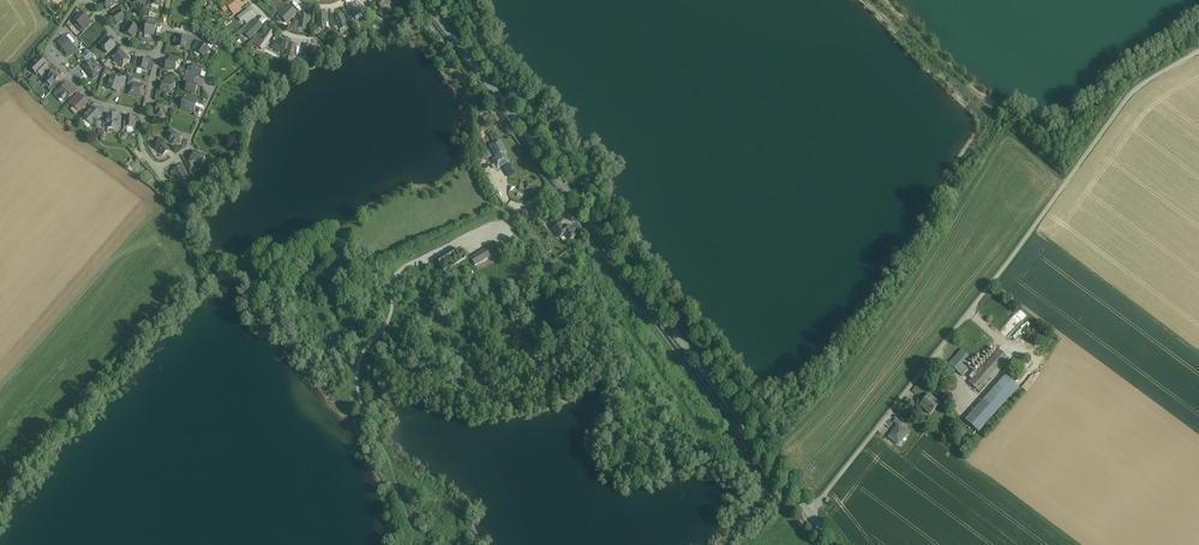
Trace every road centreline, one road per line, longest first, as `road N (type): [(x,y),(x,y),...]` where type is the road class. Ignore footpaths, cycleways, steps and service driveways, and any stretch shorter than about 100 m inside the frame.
road 1 (tertiary): [(425,0),(810,513)]
road 2 (unclassified): [(810,513),(1125,99),(1198,51)]
road 3 (residential): [(79,0),(49,57),(94,100),(145,112)]
road 4 (residential): [(145,112),(143,151),(157,166),(186,151),(210,87)]

